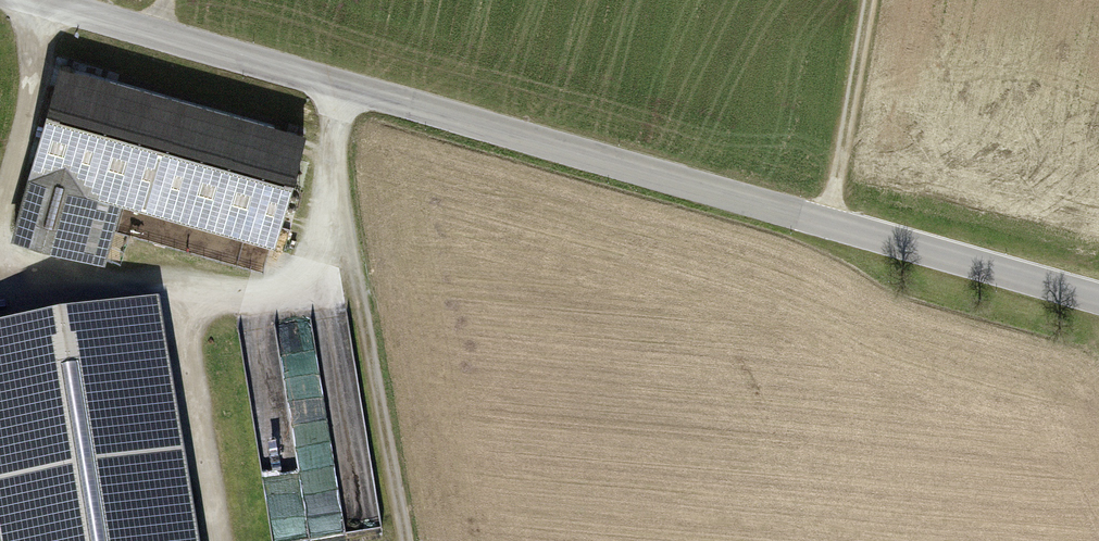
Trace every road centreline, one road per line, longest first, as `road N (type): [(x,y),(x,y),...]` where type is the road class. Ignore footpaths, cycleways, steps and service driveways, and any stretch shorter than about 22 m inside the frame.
road 1 (tertiary): [(32,0),(1098,296)]
road 2 (track): [(349,83),(341,122),(359,262),(276,288),(196,273),(71,279),(12,261),(0,238)]
road 3 (track): [(359,262),(415,540)]
road 4 (track): [(829,221),(870,0)]
road 5 (track): [(0,199),(51,5)]

